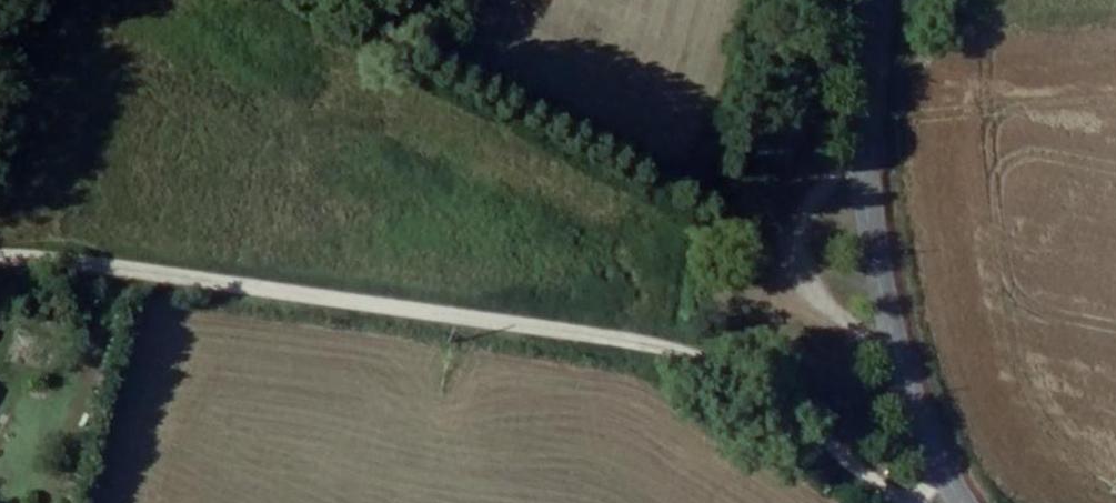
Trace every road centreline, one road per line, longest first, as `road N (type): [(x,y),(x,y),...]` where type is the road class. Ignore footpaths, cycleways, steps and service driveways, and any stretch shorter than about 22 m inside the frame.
road 1 (tertiary): [(873,0),(866,97),(879,277),(920,422),(962,502)]

